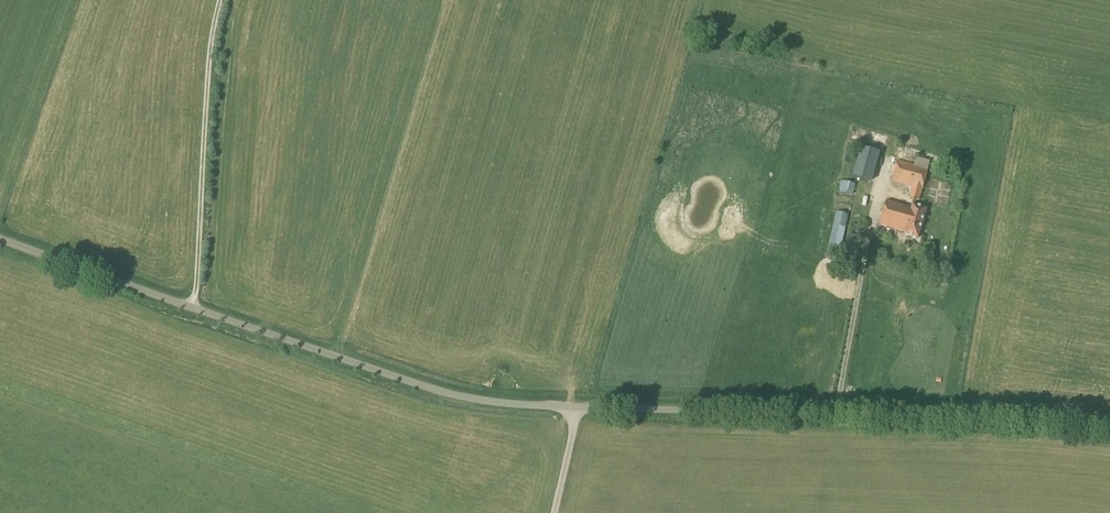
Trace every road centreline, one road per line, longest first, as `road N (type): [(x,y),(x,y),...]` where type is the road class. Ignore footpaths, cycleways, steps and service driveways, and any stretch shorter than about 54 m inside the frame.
road 1 (unclassified): [(1109,432),(1041,420),(496,404),(390,376),(0,239)]

